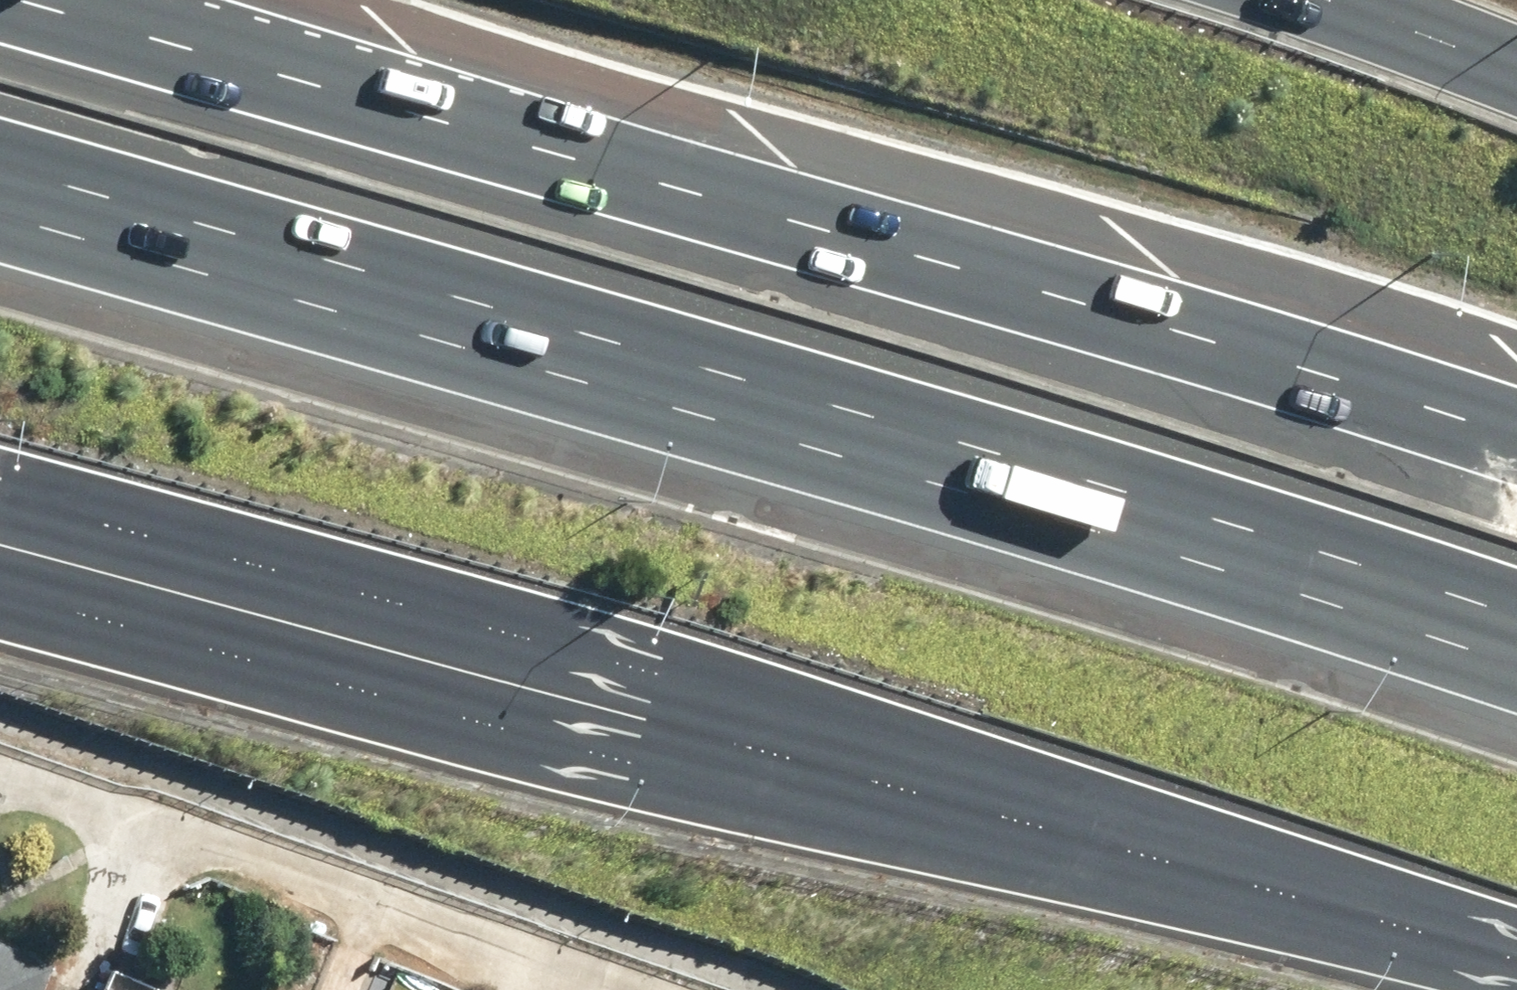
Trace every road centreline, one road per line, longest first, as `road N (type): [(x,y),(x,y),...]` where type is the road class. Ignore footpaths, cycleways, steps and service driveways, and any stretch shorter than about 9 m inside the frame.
road 1 (motorway): [(1516,623),(1225,522),(0,170)]
road 2 (motorway): [(0,14),(991,296),(1516,466)]
road 3 (motorway): [(1516,963),(645,722)]
road 4 (motorway): [(645,722),(232,560),(0,499)]
road 5 (motorway): [(645,722),(216,654),(0,591)]
road 6 (motorway): [(1323,0),(1516,69)]

